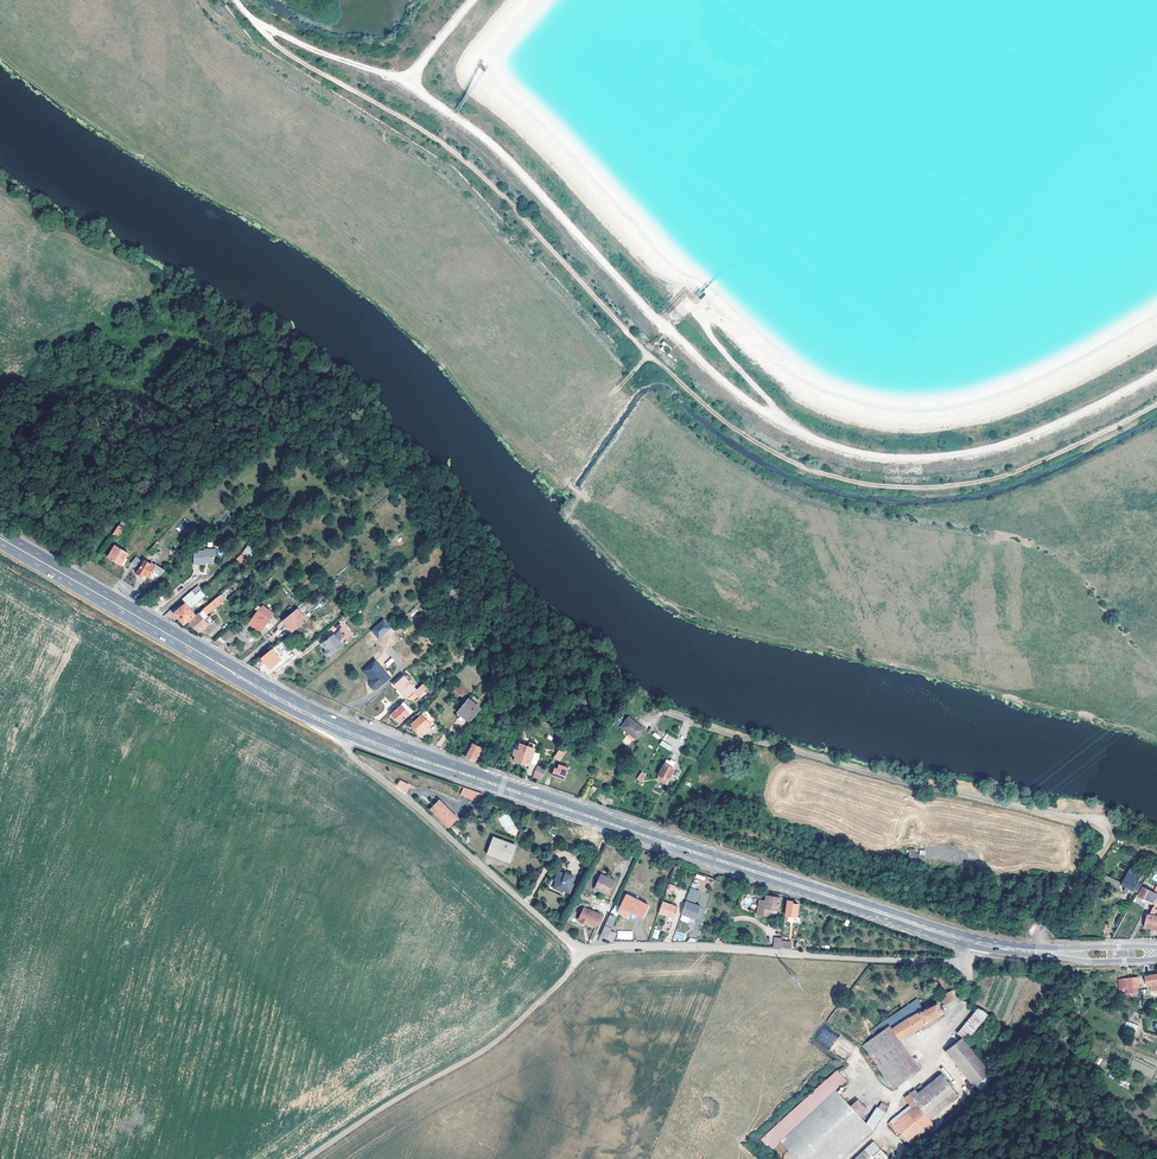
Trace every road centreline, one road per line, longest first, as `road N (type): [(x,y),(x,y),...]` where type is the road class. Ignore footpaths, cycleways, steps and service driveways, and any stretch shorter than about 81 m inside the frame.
road 1 (track): [(1156,404),(978,481),(890,487),(801,466),(733,428),(649,355),(462,159),(289,55),(248,16)]
road 2 (track): [(248,16),(333,58),(406,79),(543,193),(636,298),(741,397),(812,438),(902,458),(978,451),(1039,432),(1156,372)]
road 3 (secondary): [(970,943),(350,733)]
road 4 (unclassified): [(665,713),(923,788),(1093,821),(1108,834),(1103,849),(1044,931),(1040,952)]
road 5 (secondary): [(350,733),(0,538)]
road 6 (unclassified): [(967,961),(703,947),(584,955)]
road 7 (unclassified): [(584,955),(492,1045),(306,1158)]
road 8 (unclassified): [(350,733),(353,758),(584,955)]
road 9 (track): [(855,1158),(882,1135),(901,1094),(933,1068),(970,986)]

